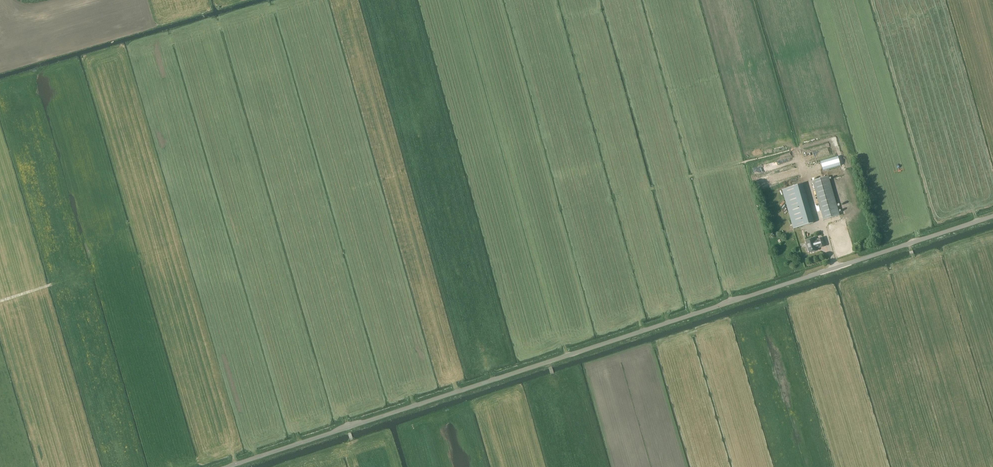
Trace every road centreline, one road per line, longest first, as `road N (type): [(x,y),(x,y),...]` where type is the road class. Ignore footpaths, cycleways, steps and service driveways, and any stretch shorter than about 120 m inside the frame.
road 1 (unclassified): [(227,466),(992,216)]

